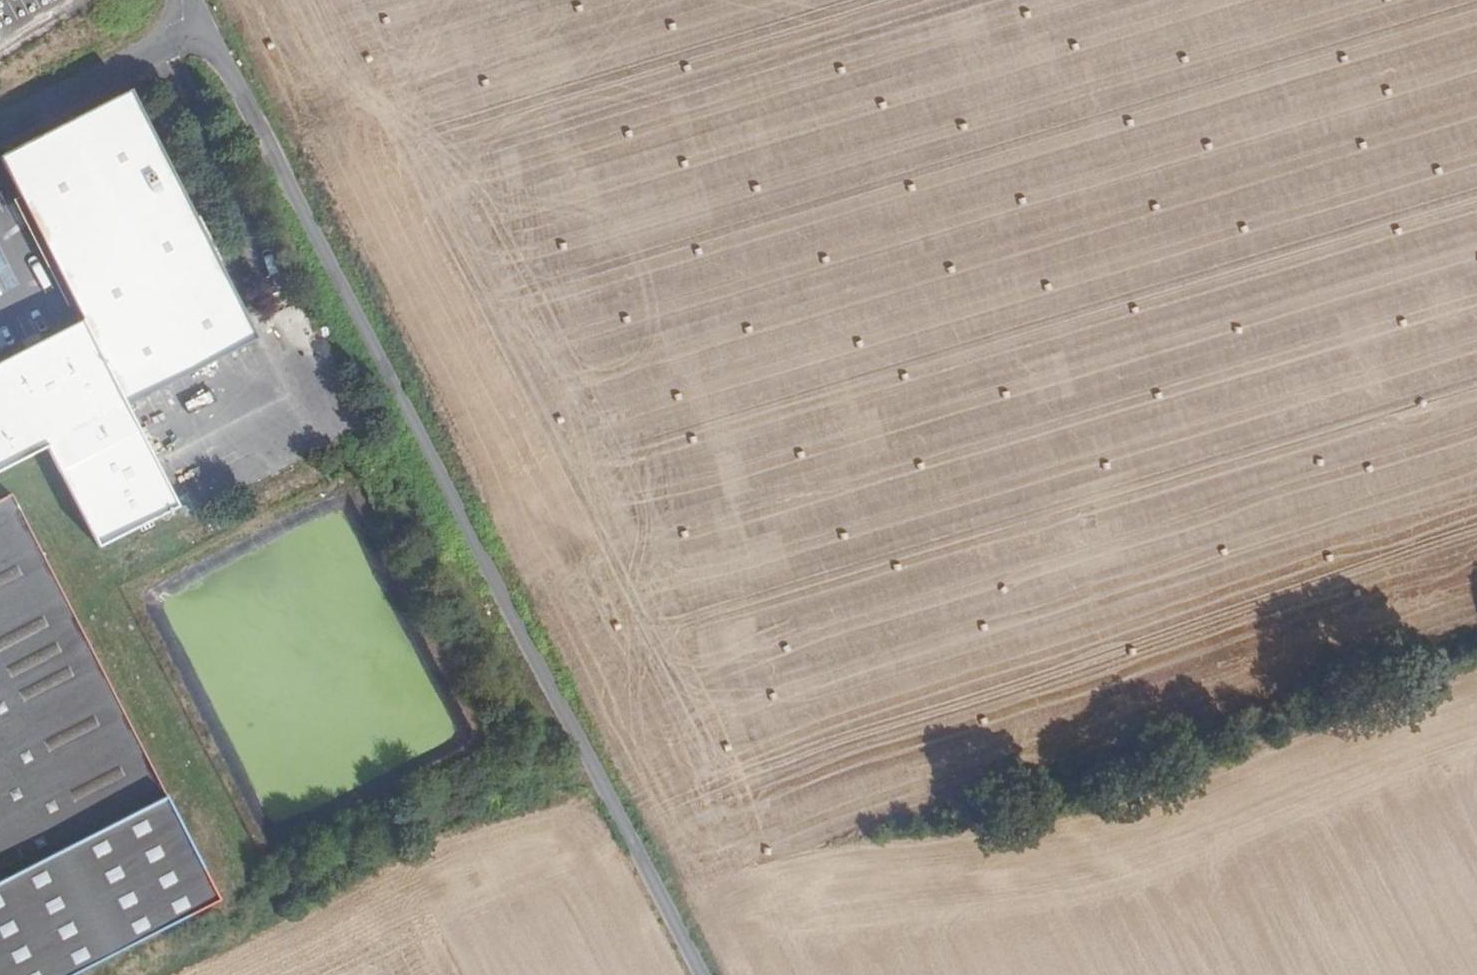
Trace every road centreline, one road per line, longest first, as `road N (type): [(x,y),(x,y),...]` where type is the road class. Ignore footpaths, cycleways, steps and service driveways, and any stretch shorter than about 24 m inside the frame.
road 1 (unclassified): [(204,17),(700,974)]
road 2 (unclassified): [(0,126),(204,17)]

